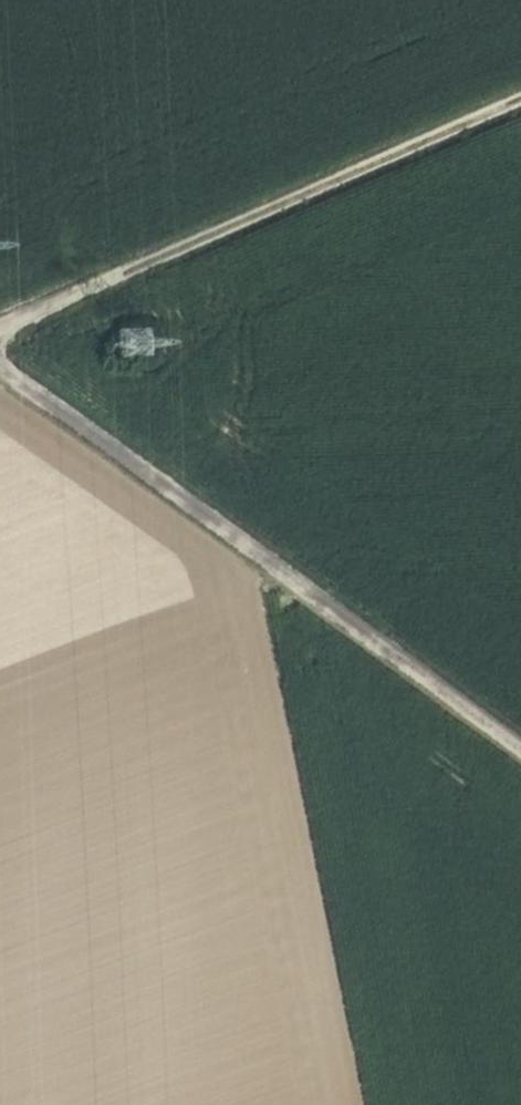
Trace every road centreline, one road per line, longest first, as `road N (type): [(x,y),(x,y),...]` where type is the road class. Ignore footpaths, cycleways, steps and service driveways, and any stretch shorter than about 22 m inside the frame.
road 1 (track): [(520,754),(0,375)]
road 2 (track): [(520,98),(0,329)]

